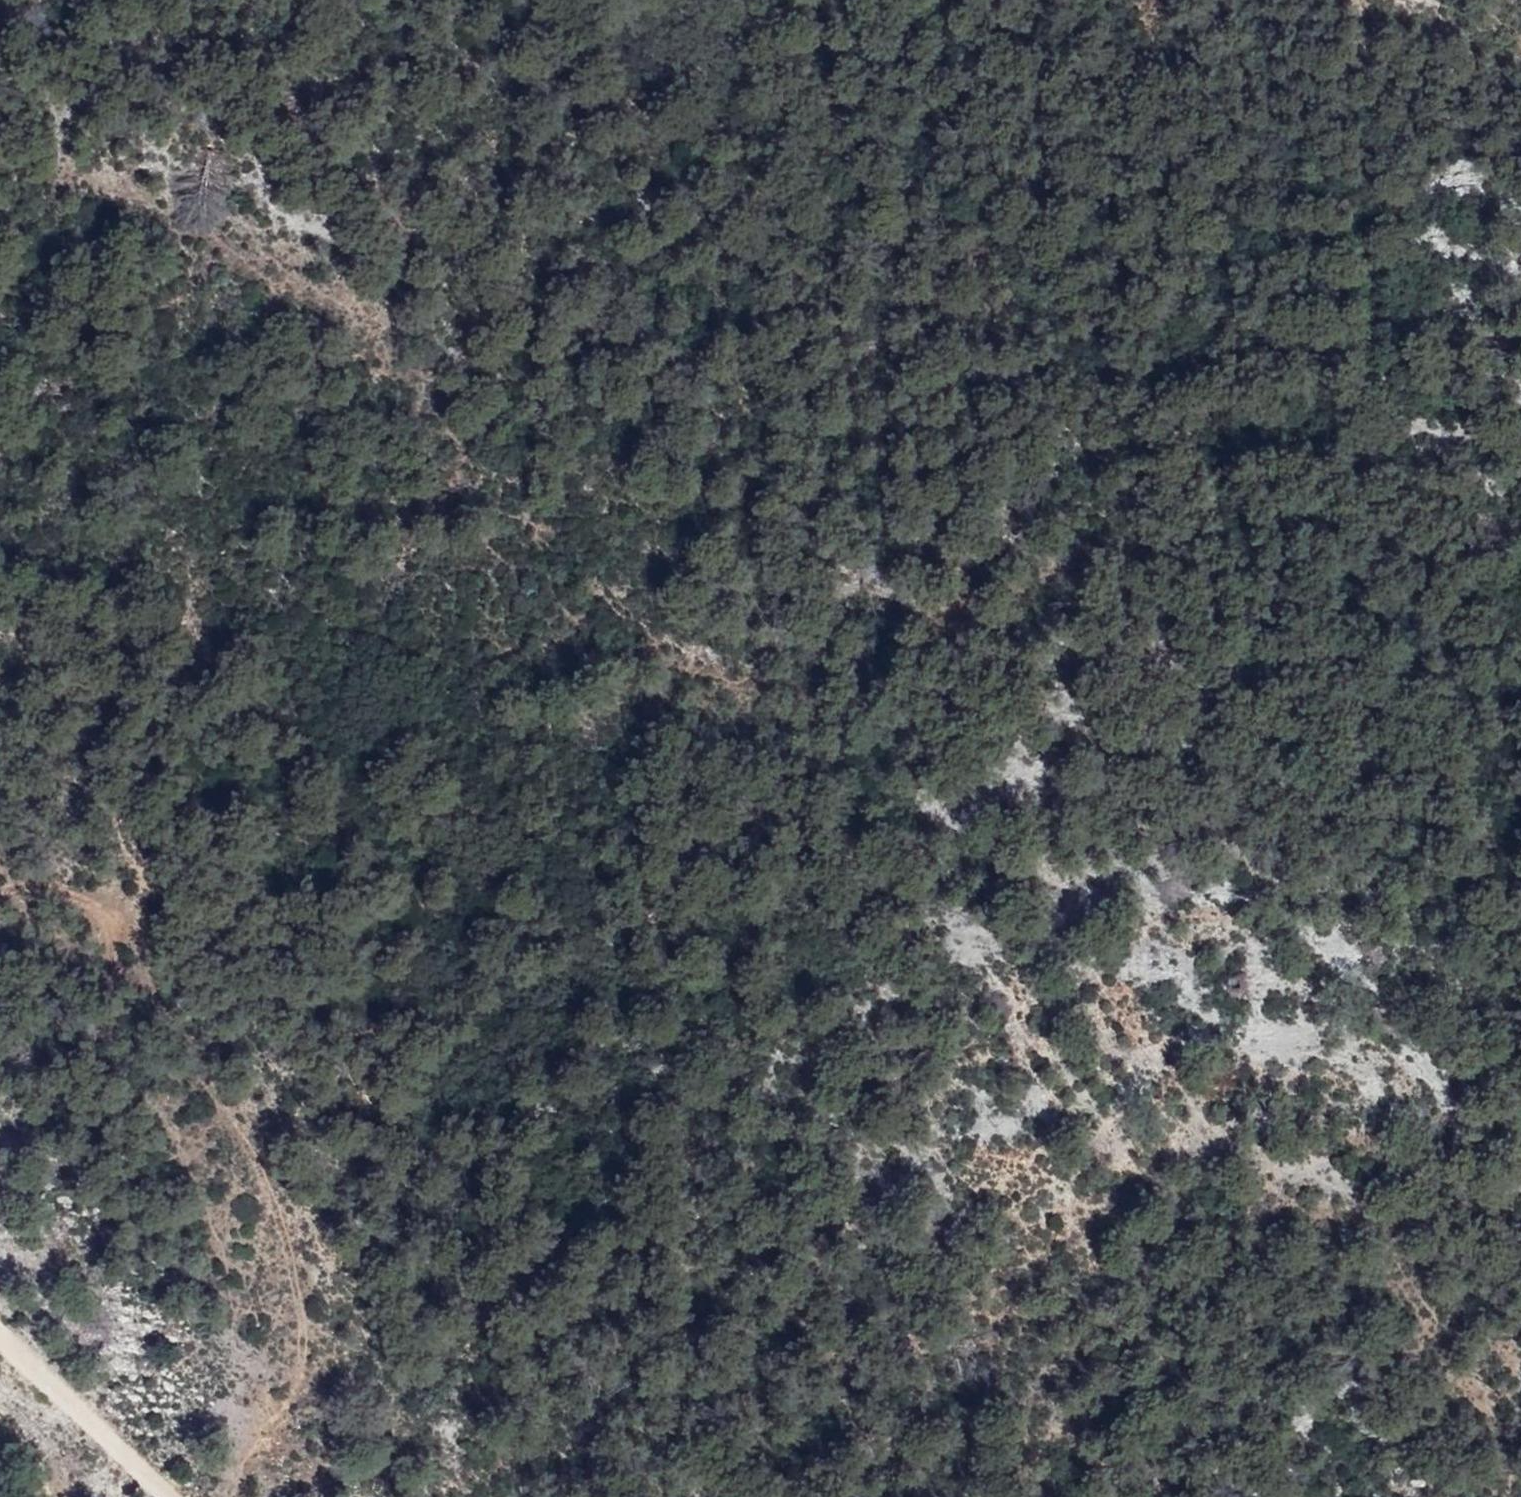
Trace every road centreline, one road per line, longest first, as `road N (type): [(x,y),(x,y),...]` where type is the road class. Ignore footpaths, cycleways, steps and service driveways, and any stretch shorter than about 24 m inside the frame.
road 1 (track): [(167,1496),(0,1336)]

